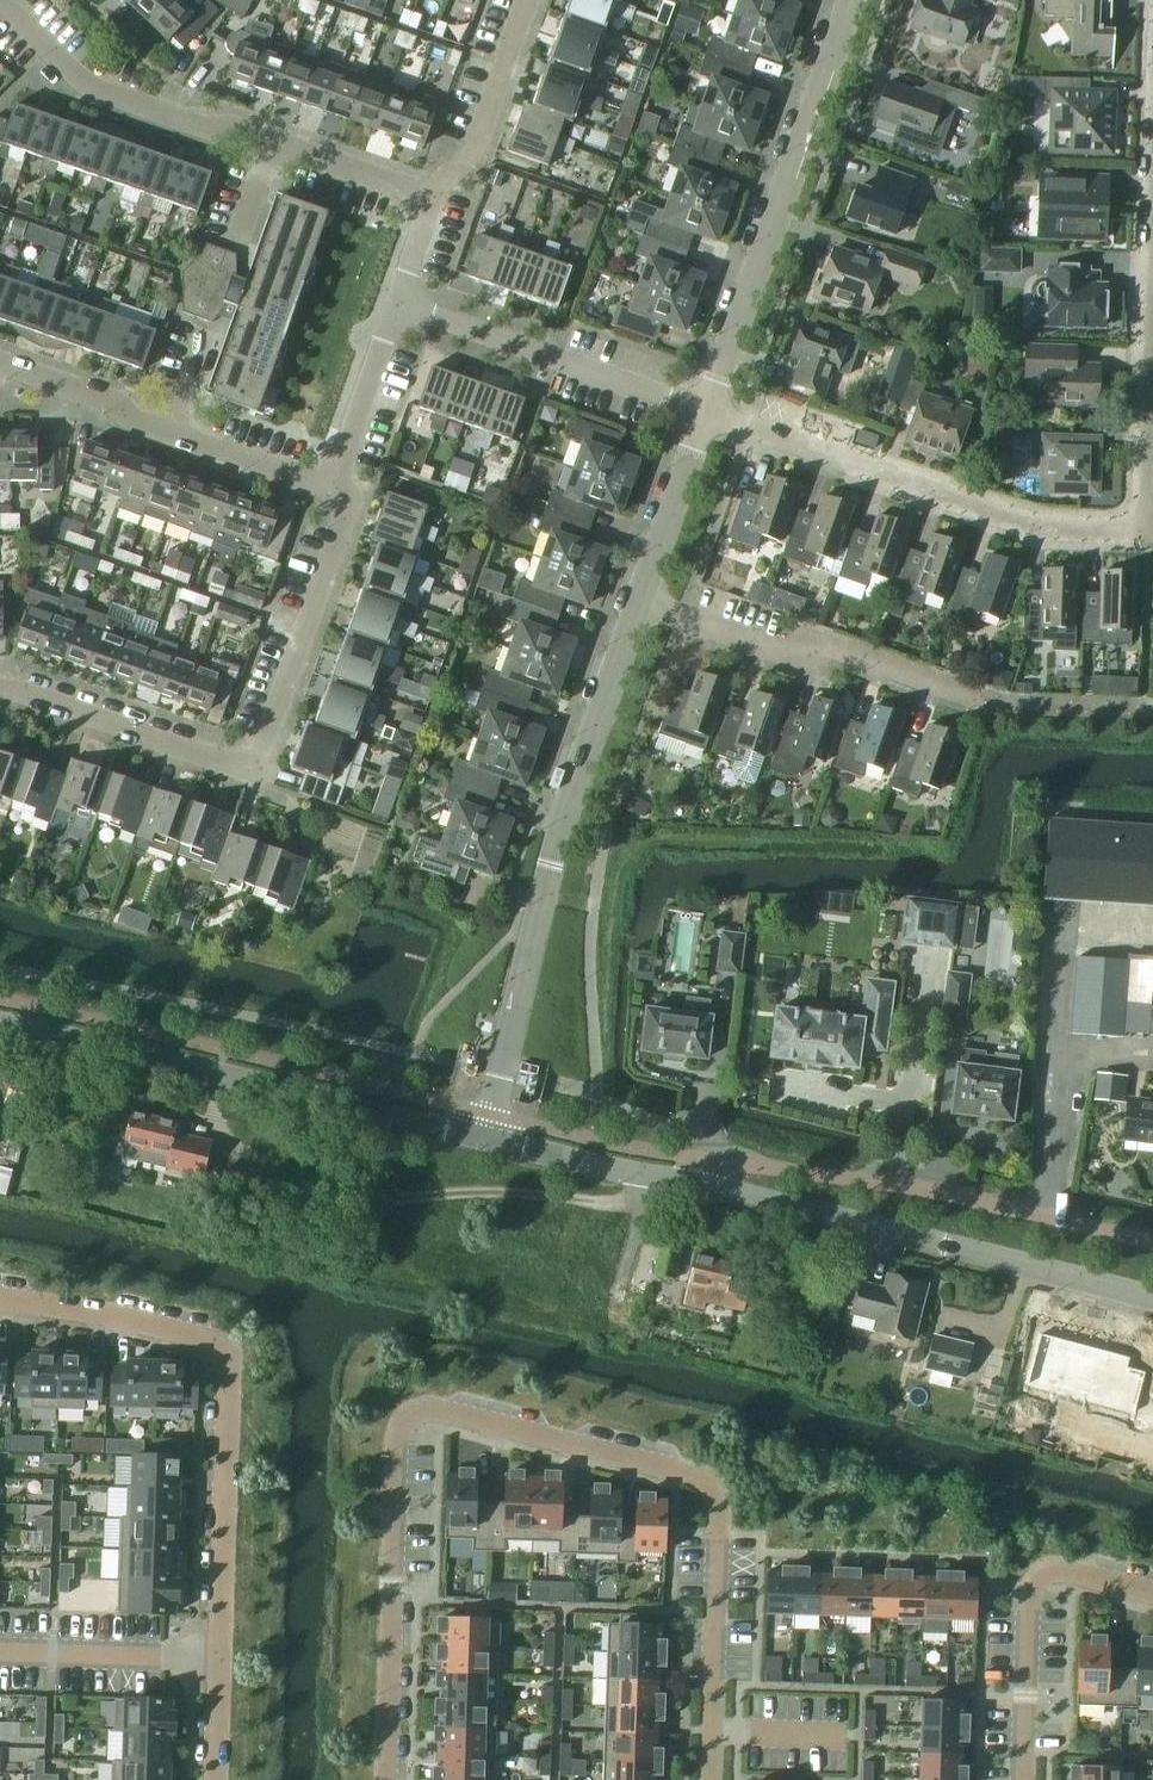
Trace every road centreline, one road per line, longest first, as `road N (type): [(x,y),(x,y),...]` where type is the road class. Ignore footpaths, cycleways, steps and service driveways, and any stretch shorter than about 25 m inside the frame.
road 1 (residential): [(711,1779),(716,1489),(704,1475),(422,1409),(405,1419),(397,1440),(385,1779)]
road 2 (residential): [(1152,99),(1141,526),(1036,524),(703,404)]
road 3 (residential): [(215,1779),(225,1350),(210,1339),(80,1305),(0,1296)]
road 4 (residential): [(0,687),(235,766),(260,756),(341,525),(341,492)]
road 5 (residential): [(485,1138),(554,866),(640,608)]
road 6 (unclassified): [(485,1138),(0,1024)]
road 7 (residential): [(432,195),(86,85),(0,2)]
road 8 (residential): [(718,1192),(733,1162),(896,1184),(1152,1242)]
road 9 (unclassified): [(1152,1300),(718,1192)]
road 10 (residential): [(703,404),(848,0)]
road 11 (residential): [(341,492),(135,421),(101,398),(0,363)]
road 12 (residential): [(980,701),(837,647),(766,646),(640,608)]
road 13 (residential): [(703,404),(394,302)]
road 14 (residential): [(1021,1779),(1029,1590),(1043,1572),(1063,1570),(1152,1595)]
road 15 (unclassified): [(718,1192),(485,1138)]
road 16 (residential): [(432,195),(472,157),(526,0)]
road 17 (residential): [(640,608),(703,404)]
road 18 (residential): [(341,492),(341,458),(394,302)]

